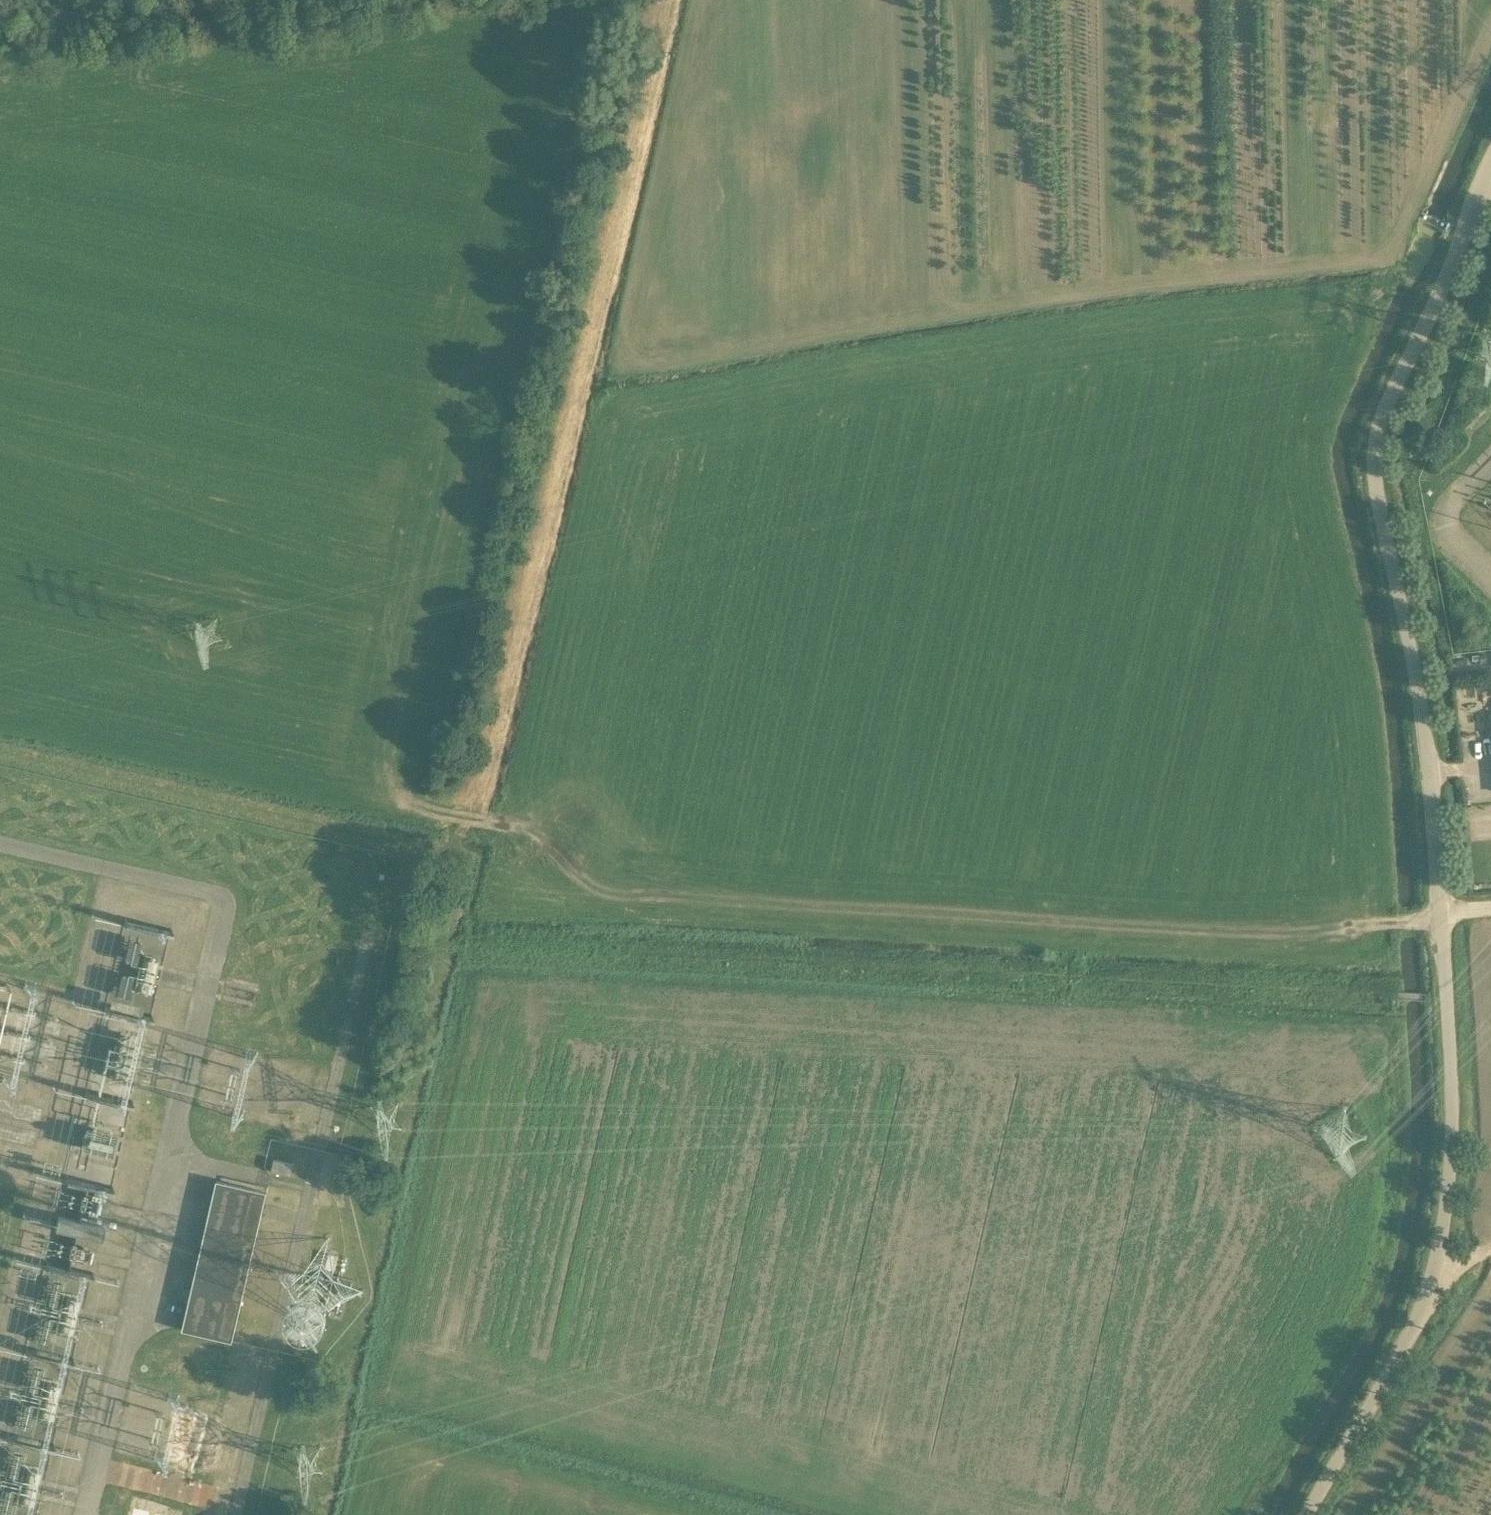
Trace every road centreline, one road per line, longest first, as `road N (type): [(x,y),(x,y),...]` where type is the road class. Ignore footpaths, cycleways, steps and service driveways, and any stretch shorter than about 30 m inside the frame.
road 1 (unclassified): [(1305,1514),(1400,1353),(1430,1278),(1446,1193),(1449,1080),(1426,775),(1371,448),(1490,171)]

